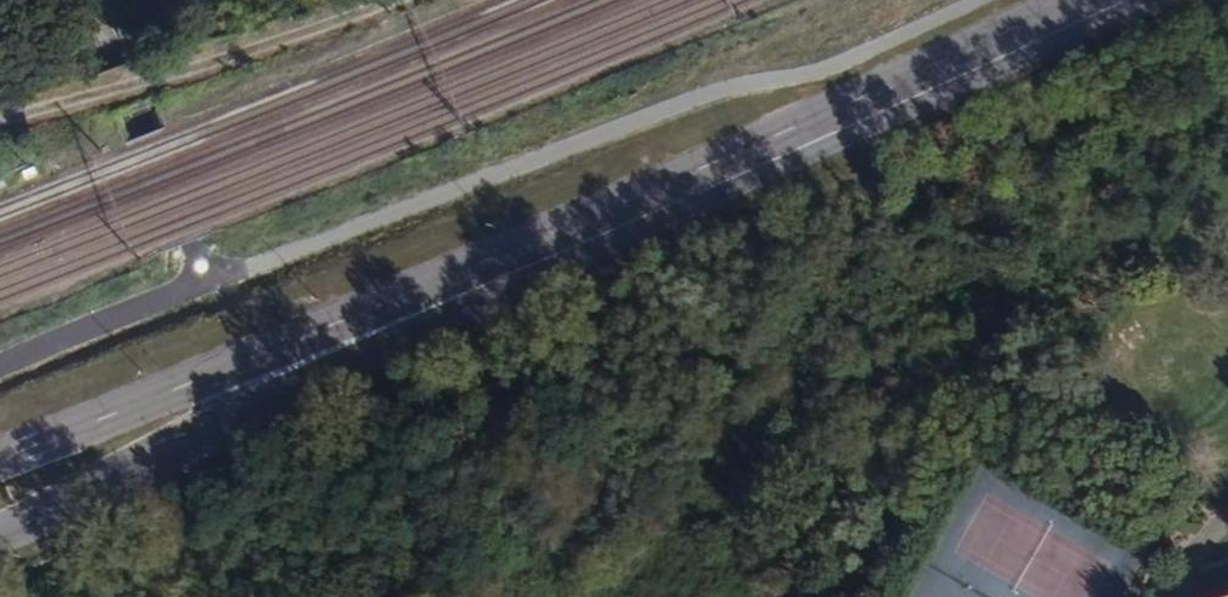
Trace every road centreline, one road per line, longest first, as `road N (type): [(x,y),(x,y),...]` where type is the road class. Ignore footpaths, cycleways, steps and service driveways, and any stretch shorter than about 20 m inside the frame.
road 1 (secondary): [(0,537),(1184,0)]
road 2 (secondary): [(1063,0),(211,376),(0,460)]
road 3 (track): [(391,0),(245,54),(0,117)]

